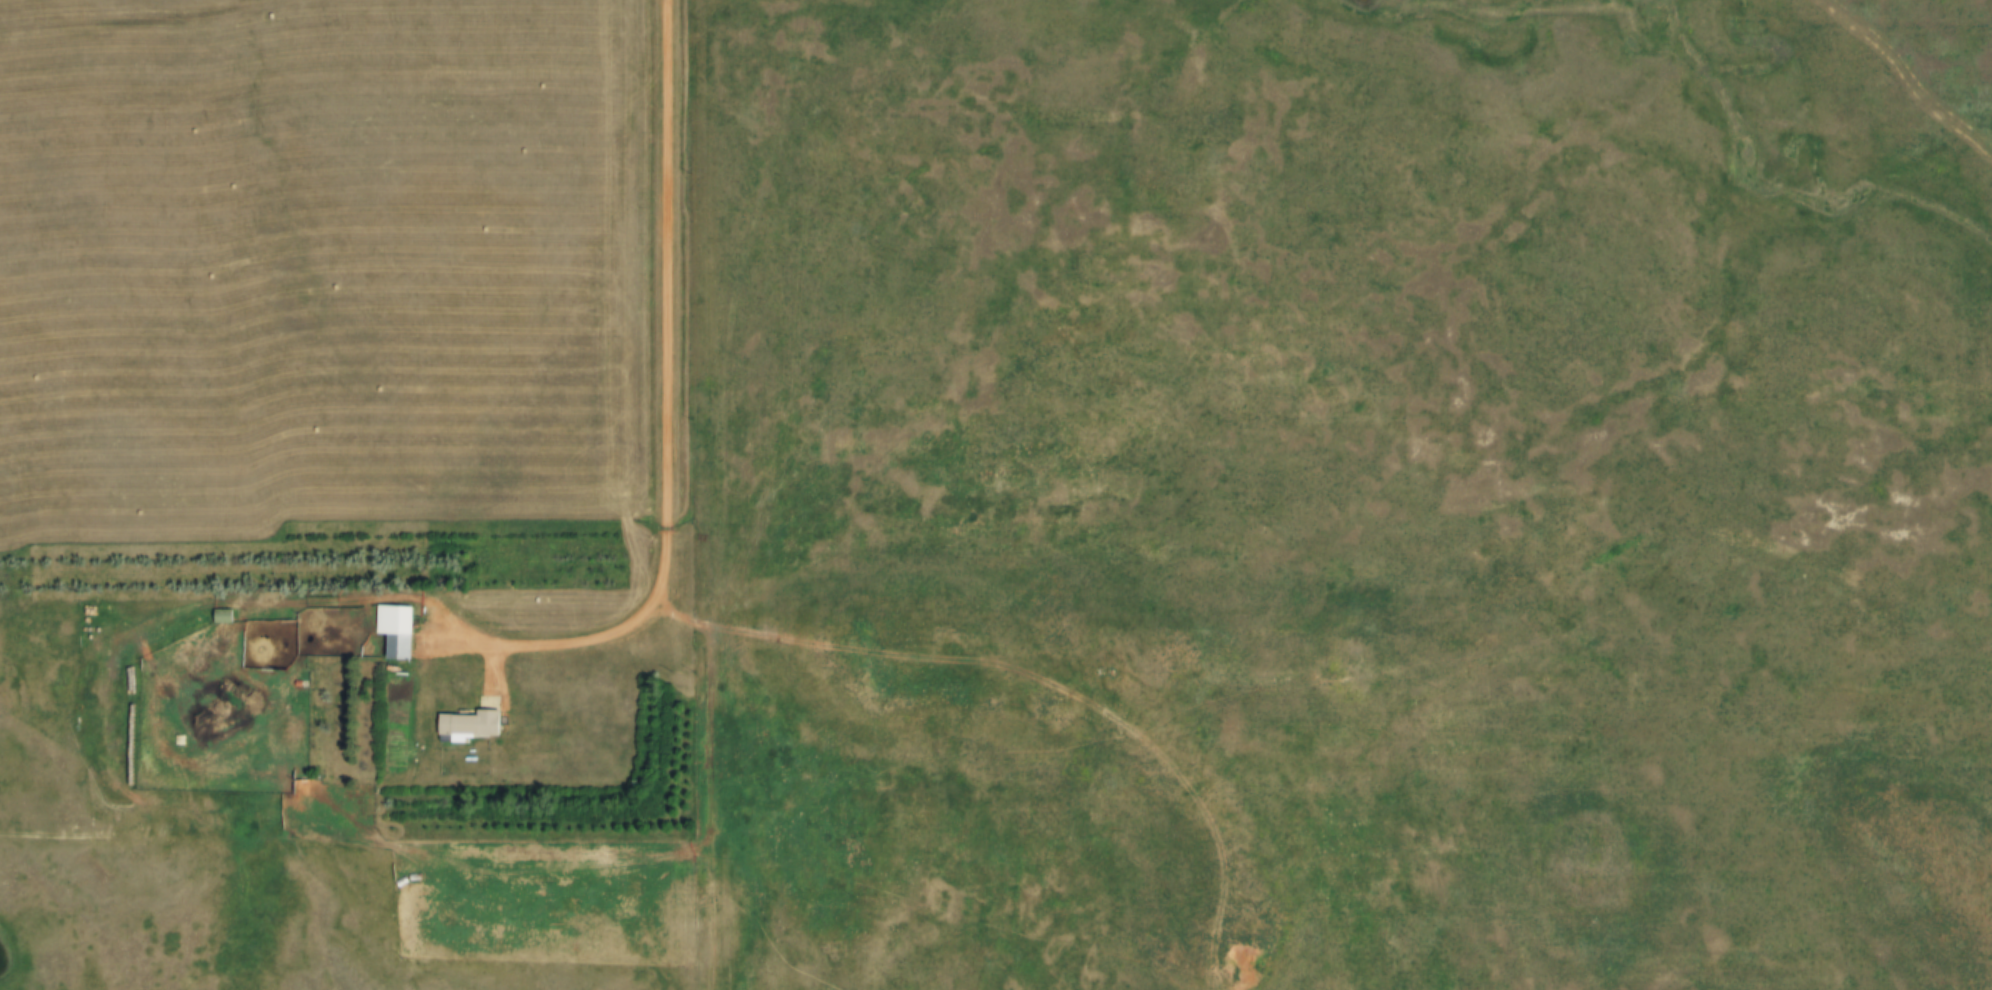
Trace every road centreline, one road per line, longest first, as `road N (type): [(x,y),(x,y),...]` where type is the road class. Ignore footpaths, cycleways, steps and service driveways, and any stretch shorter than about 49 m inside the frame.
road 1 (track): [(704,633),(704,0)]
road 2 (track): [(655,604),(694,624),(707,648),(713,989)]
road 3 (track): [(0,839),(197,839)]

